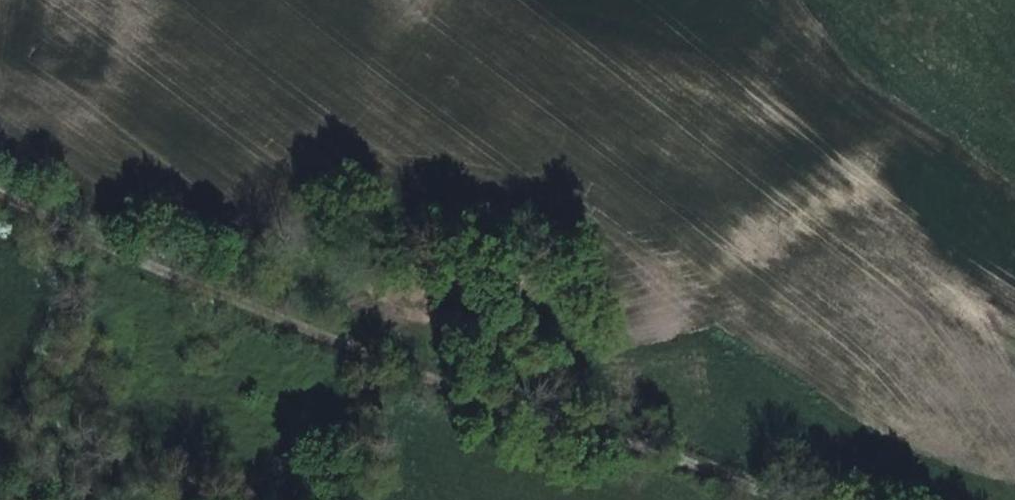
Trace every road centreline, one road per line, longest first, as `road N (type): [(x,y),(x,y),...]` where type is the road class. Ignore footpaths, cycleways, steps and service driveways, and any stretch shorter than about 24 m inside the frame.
road 1 (track): [(0,200),(79,229),(279,333),(776,499)]

